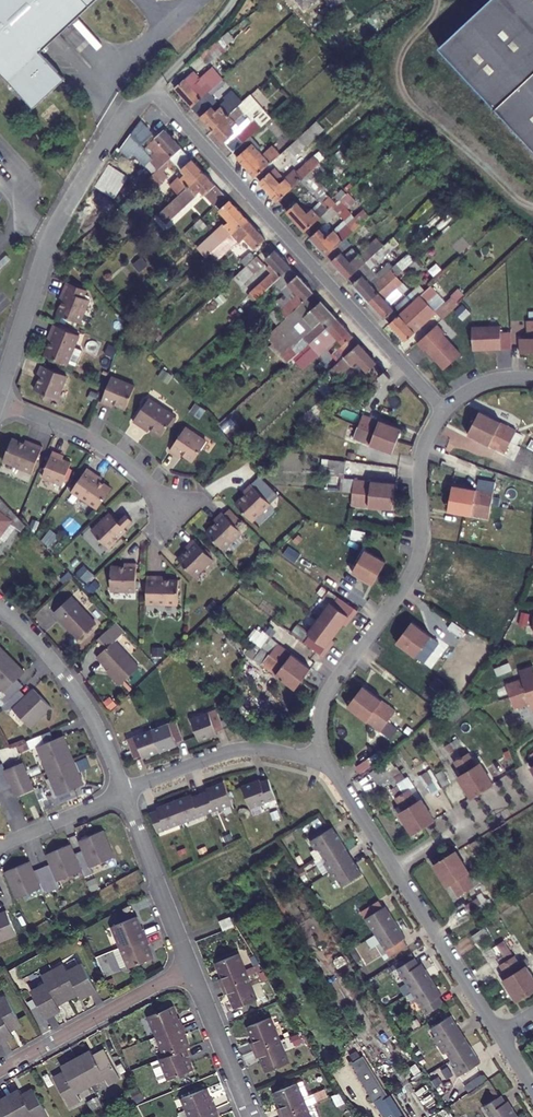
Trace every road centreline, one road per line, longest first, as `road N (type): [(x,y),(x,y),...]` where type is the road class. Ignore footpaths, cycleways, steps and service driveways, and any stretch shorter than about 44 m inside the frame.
road 1 (residential): [(444,410),(156,93),(125,111),(58,216),(0,388)]
road 2 (residential): [(444,410),(421,454),(417,561),(328,694),(319,761)]
road 3 (residential): [(319,761),(498,1034)]
road 4 (residential): [(123,791),(82,703),(0,606)]
road 5 (residential): [(0,1070),(190,967)]
road 6 (residential): [(0,402),(114,453),(180,513)]
road 7 (residential): [(123,791),(227,752),(319,761)]
road 8 (residential): [(190,967),(123,791)]
road 9 (residential): [(250,1116),(190,967)]

